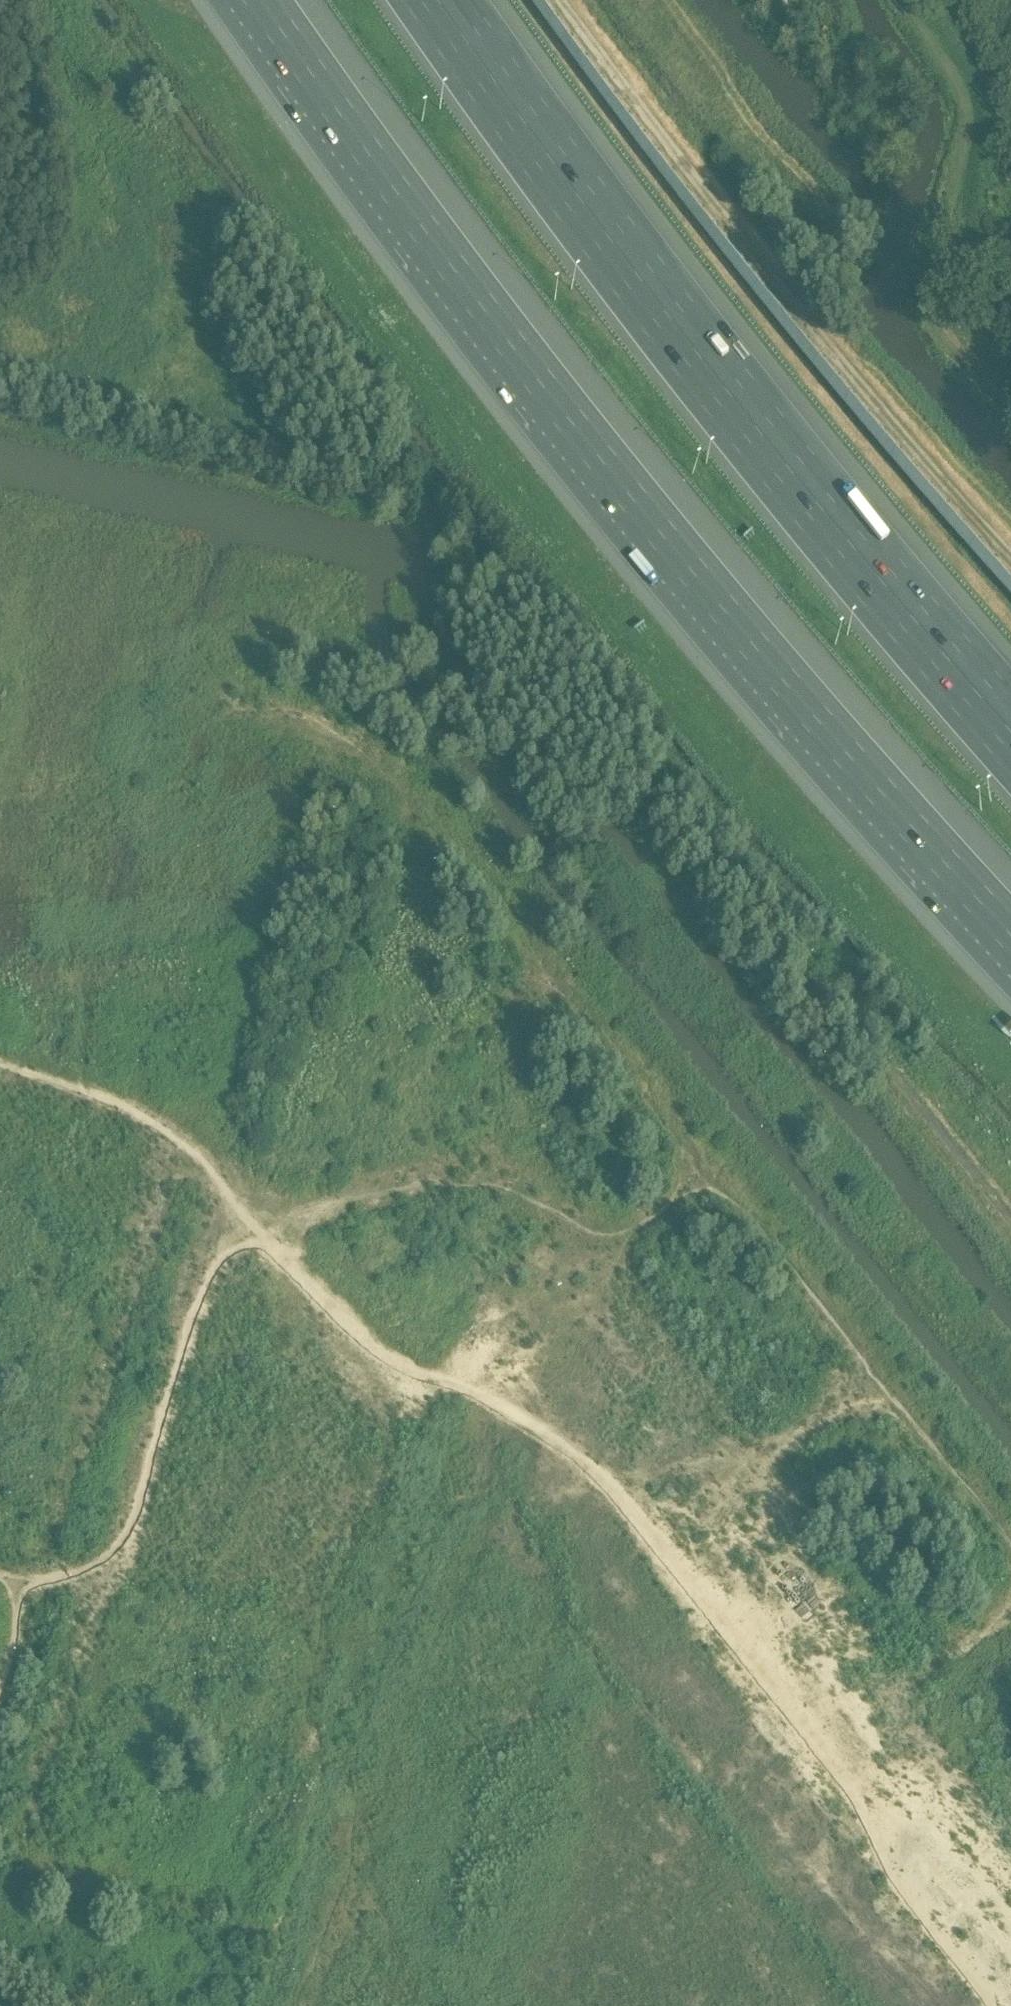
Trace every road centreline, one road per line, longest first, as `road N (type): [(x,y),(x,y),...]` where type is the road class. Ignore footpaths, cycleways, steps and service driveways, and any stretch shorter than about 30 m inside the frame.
road 1 (motorway): [(251,0),(584,451),(1010,946)]
road 2 (motorway): [(1010,722),(735,392),(446,0)]
road 3 (residential): [(52,1551),(181,1126),(243,1203)]
road 4 (residential): [(312,1946),(442,1515),(469,1486)]
road 5 (residential): [(412,1414),(717,1169)]
road 6 (residential): [(563,1601),(878,1370)]
road 7 (residential): [(243,1203),(551,963)]
road 8 (residential): [(1010,1597),(733,1812)]
road 9 (residential): [(563,1601),(733,1812)]
road 10 (residential): [(243,1203),(412,1414)]
road 11 (residential): [(551,963),(717,1169)]
road 12 (residential): [(393,757),(551,963)]
road 13 (residential): [(717,1169),(878,1370)]
road 14 (residential): [(733,1812),(889,2005)]
road 15 (residential): [(878,1370),(1010,1536)]
road 16 (residential): [(733,1812),(707,1843),(655,2005)]
road 17 (residential): [(127,1895),(312,1946)]
road 18 (residential): [(469,1486),(563,1601)]
road 19 (residential): [(904,2005),(1010,1918)]

